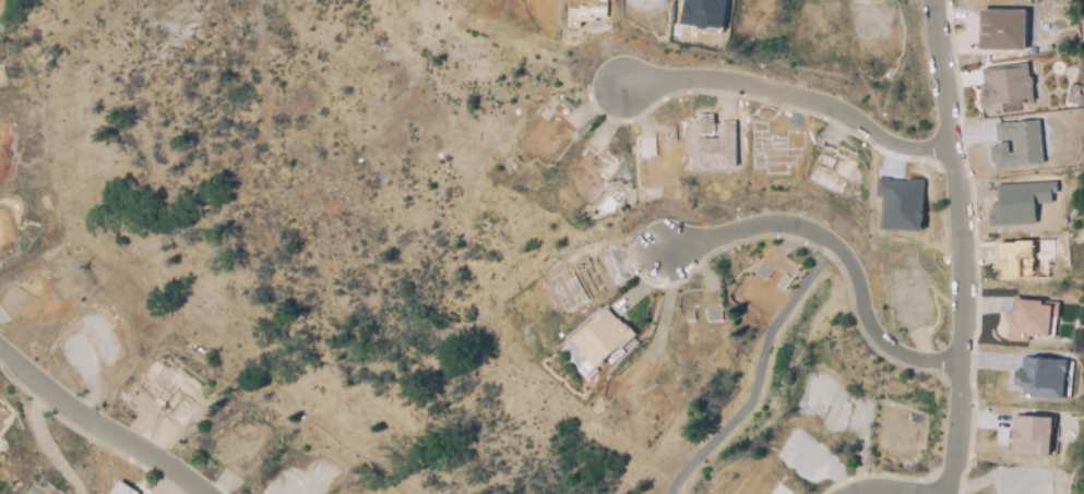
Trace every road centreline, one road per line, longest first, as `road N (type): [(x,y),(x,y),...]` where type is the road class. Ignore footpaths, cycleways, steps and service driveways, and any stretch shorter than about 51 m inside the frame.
road 1 (residential): [(929,0),(960,254),(948,493)]
road 2 (residential): [(662,249),(771,224),(806,230),(843,257),(870,333),(888,349),(908,363),(958,370)]
road 3 (residential): [(624,83),(724,77),(836,111),(898,149),(946,143)]
road 4 (residential): [(200,493),(167,466),(57,405),(0,355)]

